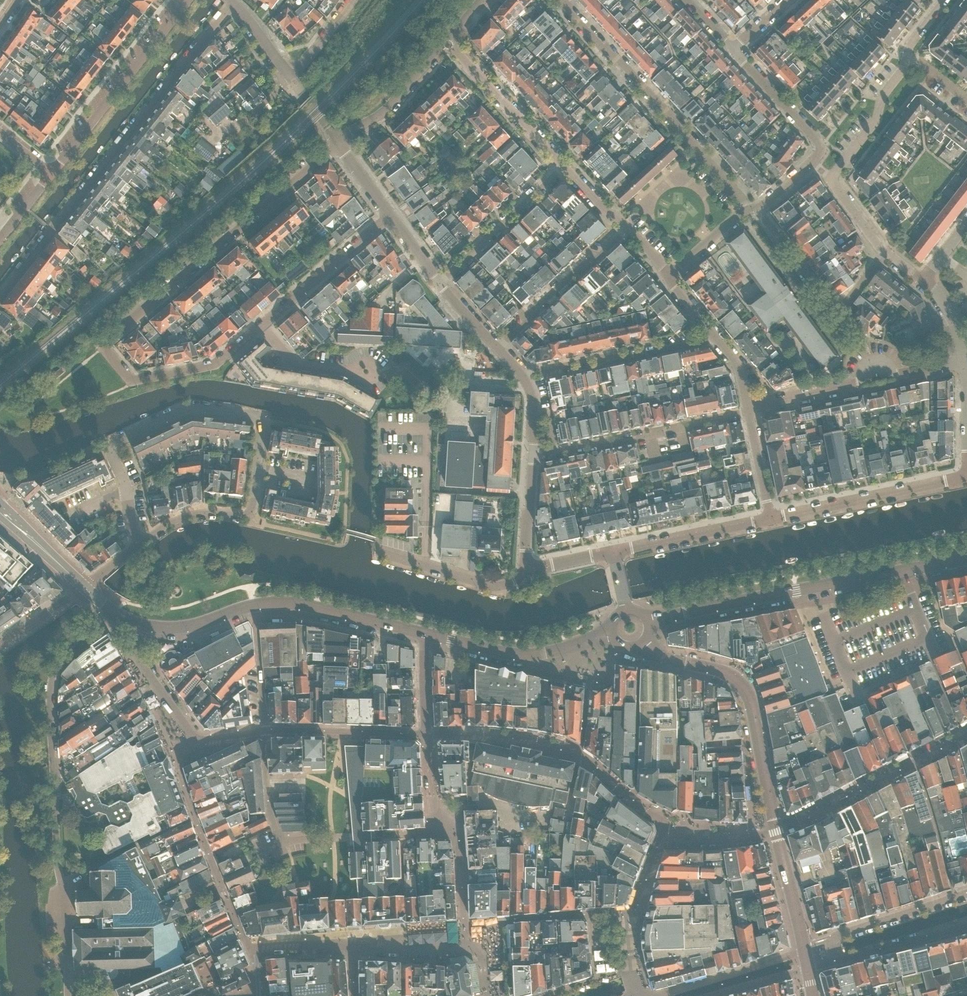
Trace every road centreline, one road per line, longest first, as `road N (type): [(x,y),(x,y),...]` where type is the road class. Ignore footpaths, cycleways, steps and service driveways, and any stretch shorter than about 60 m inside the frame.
road 1 (residential): [(67,970),(50,696),(55,669),(111,610)]
road 2 (secondary): [(802,946),(746,693),(731,678),(642,645)]
road 3 (residential): [(425,732),(264,730),(203,745),(139,662),(134,622)]
road 4 (residential): [(0,289),(233,3)]
road 5 (residential): [(247,514),(265,421),(188,409),(109,446),(141,543)]
road 6 (secondary): [(649,621),(966,557)]
road 7 (unclassified): [(107,347),(338,143)]
road 8 (residential): [(140,382),(216,367),(388,215)]
road 9 (secondary): [(425,634),(285,602),(185,628),(134,622)]
road 10 (residential): [(752,209),(561,0)]
road 11 (residential): [(747,410),(858,381),(875,364),(898,372),(966,362)]
road 12 (residential): [(453,830),(465,947),(351,947)]
road 13 (unclassified): [(50,174),(187,0)]
road 14 (residential): [(531,458),(747,410)]
road 15 (unclassified): [(769,517),(966,474)]
road 16 (residential): [(524,375),(715,335)]
road 17 (secondary): [(612,634),(513,653),(425,634)]
road 18 (residential): [(497,347),(629,228)]
road 19 (residential): [(439,280),(561,160)]
road 20 (residential): [(524,567),(510,588),(379,548)]
road 21 (unclassified): [(613,550),(769,517)]
road 22 (residential): [(561,160),(450,46)]
road 23 (residential): [(812,163),(822,146),(732,53)]
road 24 (unclassified): [(338,143),(388,108),(450,46)]
road 25 (unclassified): [(833,181),(908,61)]
road 26 (residential): [(259,995),(256,950),(351,947)]
road 27 (residential): [(966,893),(835,936)]
road 28 (residential): [(834,316),(752,209)]
road 29 (residential): [(839,961),(966,924)]

